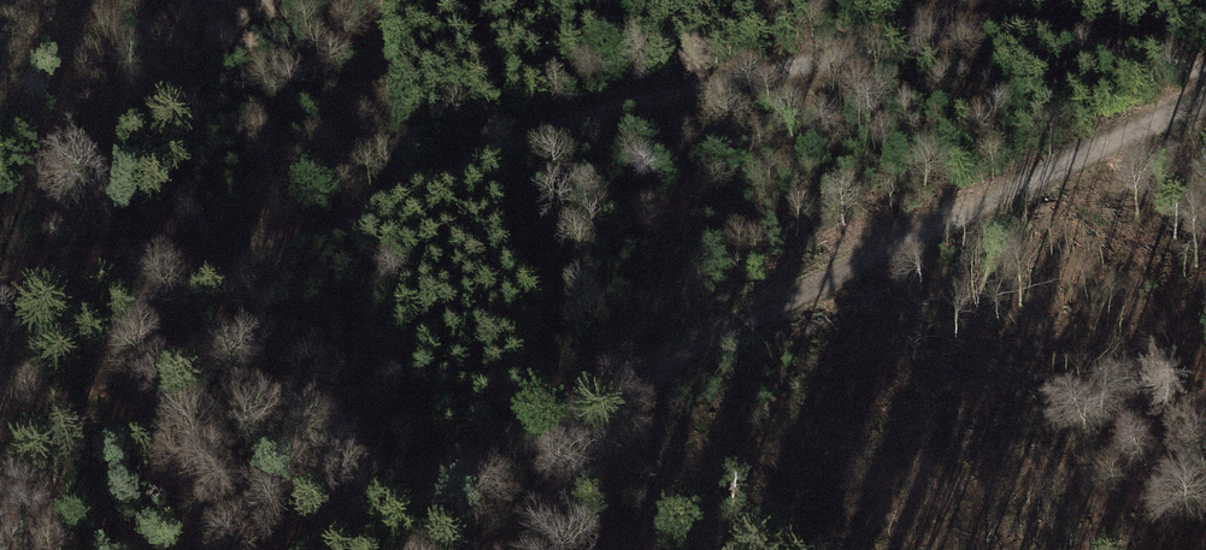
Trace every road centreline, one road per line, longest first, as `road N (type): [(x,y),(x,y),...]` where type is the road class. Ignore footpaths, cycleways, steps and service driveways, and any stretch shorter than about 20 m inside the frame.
road 1 (track): [(1205,69),(997,40),(922,47),(687,93),(516,143),(218,285),(109,326),(0,335)]
road 2 (track): [(333,549),(793,301),(1205,91)]

